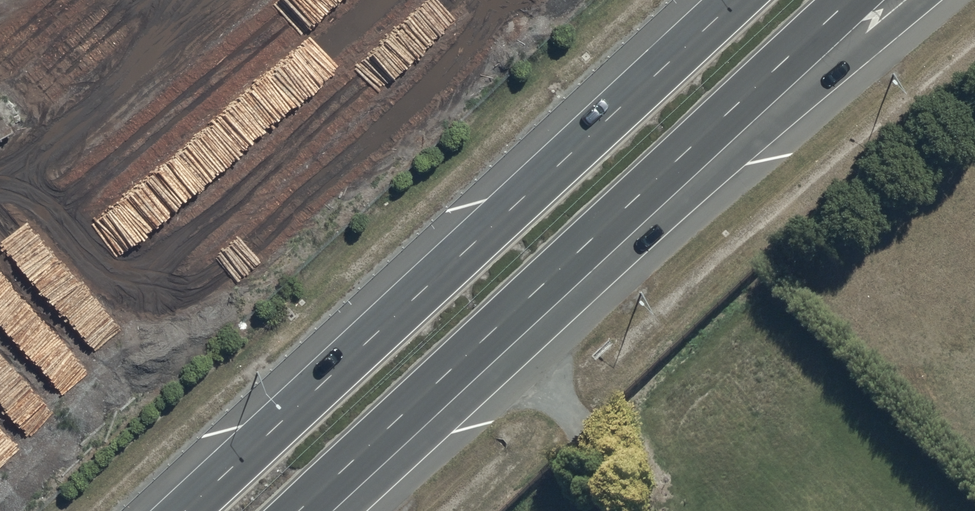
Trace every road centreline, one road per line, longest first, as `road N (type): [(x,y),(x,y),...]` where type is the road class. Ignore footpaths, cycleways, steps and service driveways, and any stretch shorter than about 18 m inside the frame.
road 1 (trunk): [(922,0),(308,510)]
road 2 (trunk): [(849,0),(298,510)]
road 3 (trunk): [(186,510),(736,0)]

